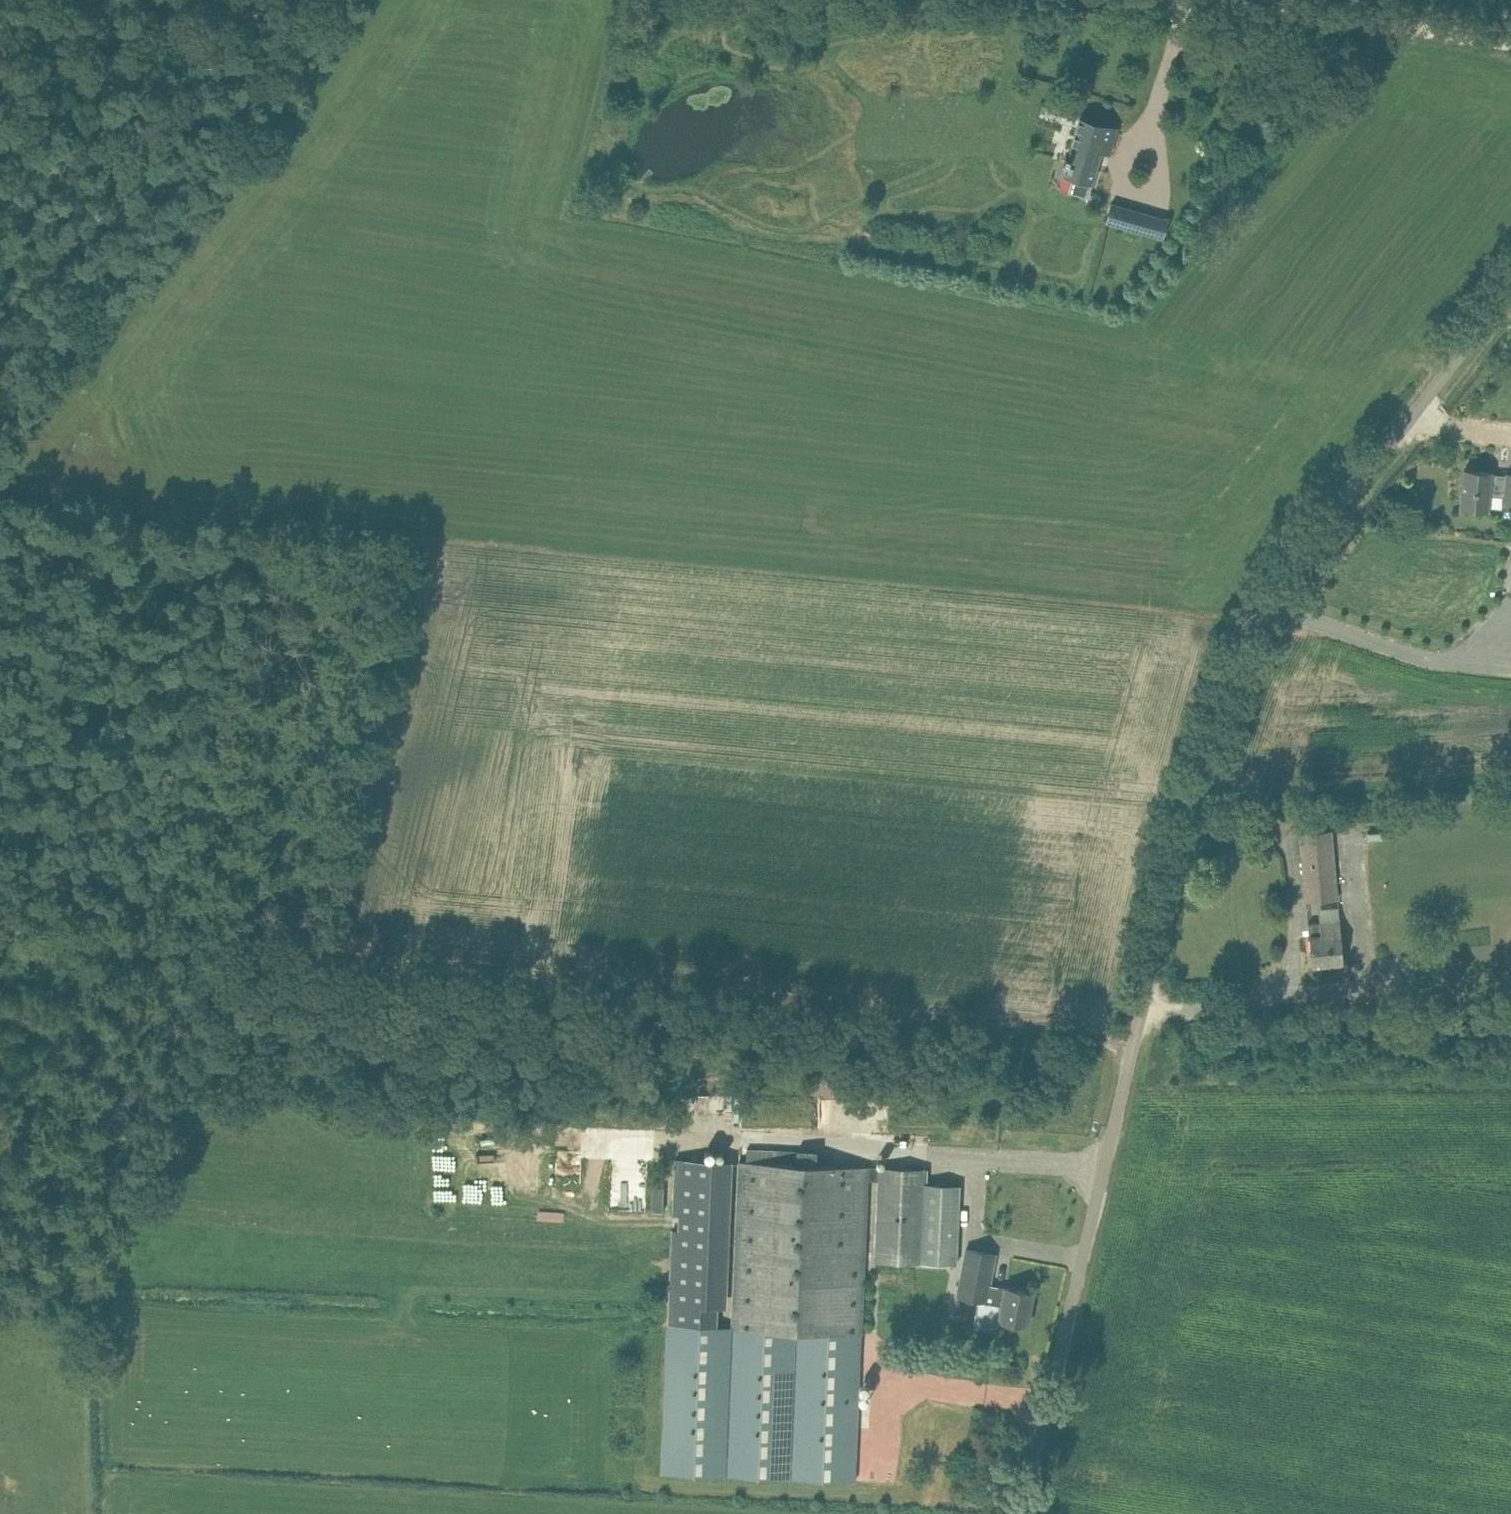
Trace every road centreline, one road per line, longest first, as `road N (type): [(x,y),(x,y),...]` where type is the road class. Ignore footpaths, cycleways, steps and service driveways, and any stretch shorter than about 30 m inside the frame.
road 1 (unclassified): [(1024,1513),(1215,717),(1237,659),(1298,565),(1510,296)]

